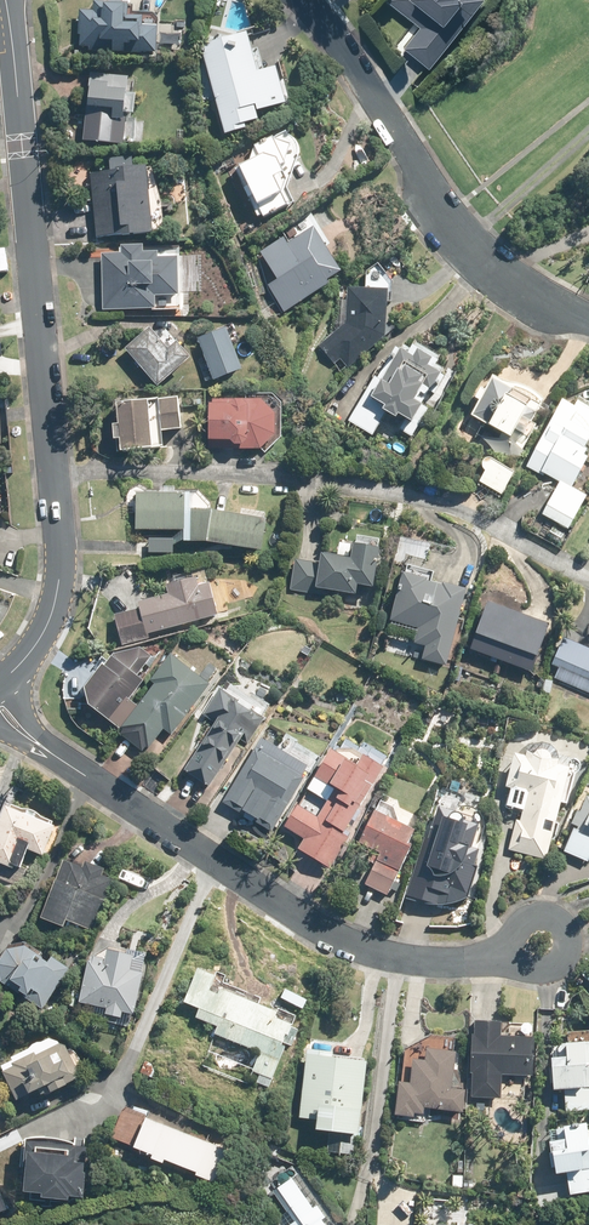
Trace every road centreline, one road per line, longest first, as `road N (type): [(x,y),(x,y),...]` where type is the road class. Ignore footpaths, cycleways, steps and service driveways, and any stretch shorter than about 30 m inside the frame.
road 1 (residential): [(486,954),(403,959),(327,931),(31,739),(0,704)]
road 2 (residential): [(588,582),(456,509),(395,494),(145,469),(53,475)]
road 3 (residential): [(53,475),(6,0)]
road 4 (residential): [(588,321),(532,291),(448,211),(304,0)]
road 5 (residential): [(0,680),(32,653),(54,607),(61,556),(53,475)]
road 6 (residential): [(486,954),(526,917),(561,919),(571,944),(566,960),(554,970),(513,967)]

